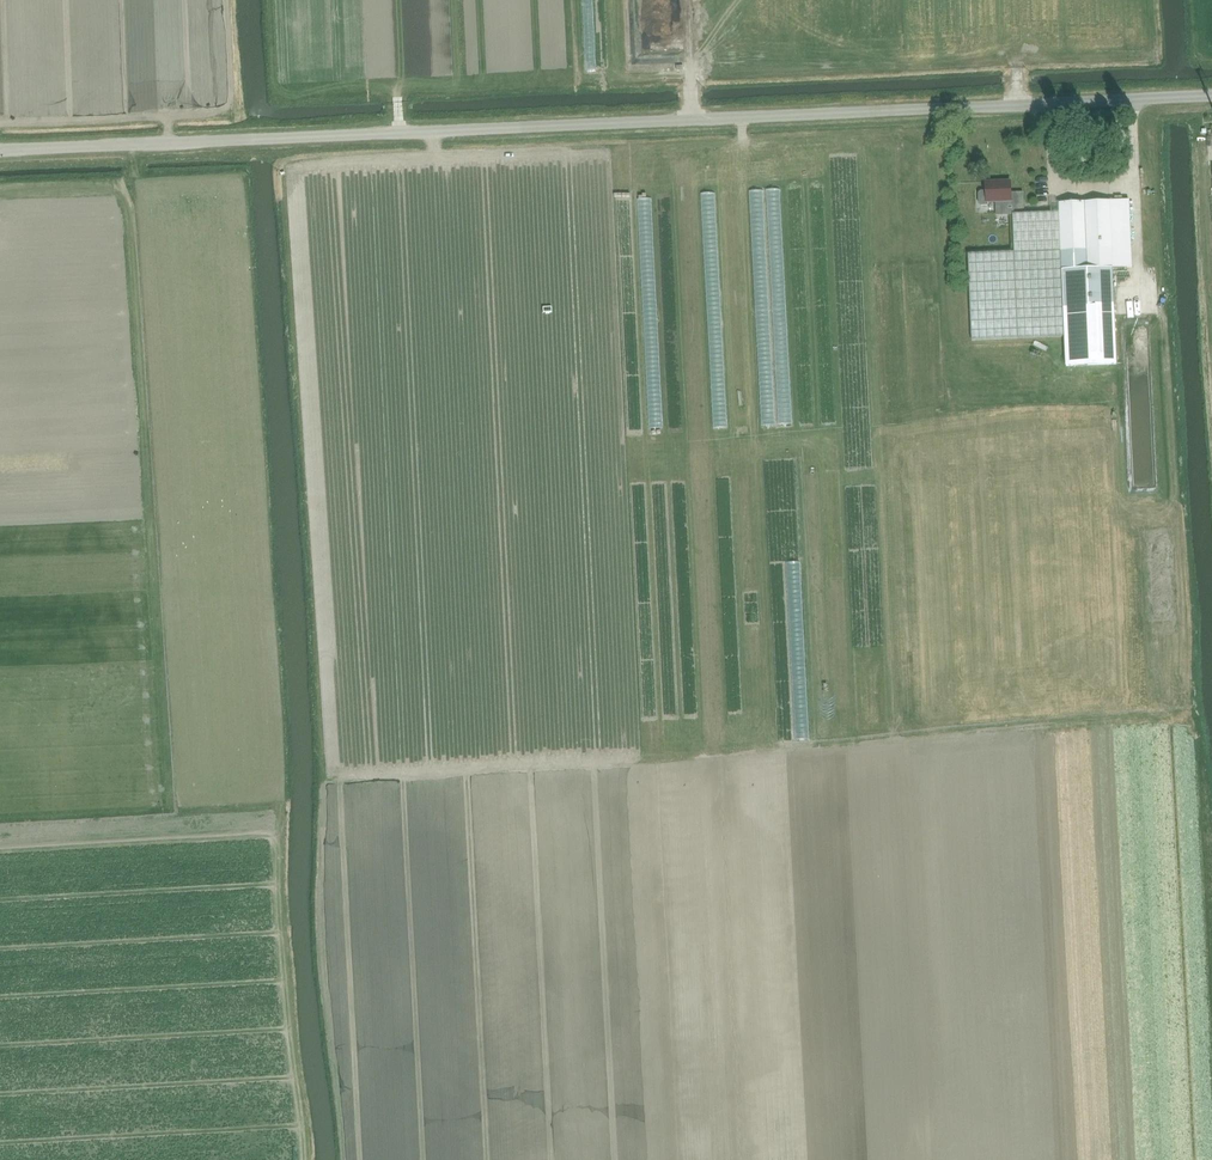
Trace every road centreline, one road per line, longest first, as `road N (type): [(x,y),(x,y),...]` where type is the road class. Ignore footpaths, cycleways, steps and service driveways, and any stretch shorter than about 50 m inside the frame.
road 1 (unclassified): [(0,153),(1211,99)]

